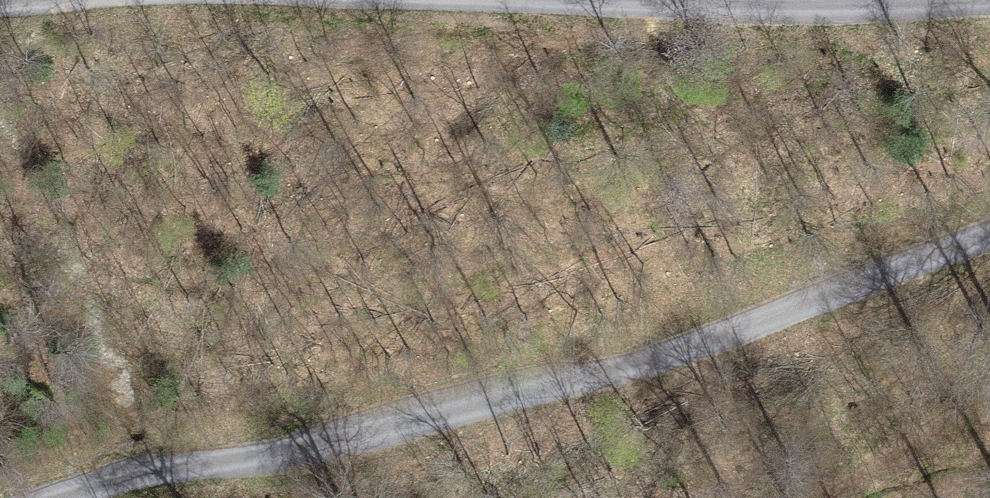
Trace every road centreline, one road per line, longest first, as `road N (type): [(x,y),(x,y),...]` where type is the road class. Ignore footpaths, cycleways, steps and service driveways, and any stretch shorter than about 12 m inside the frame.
road 1 (unclassified): [(66,497),(160,469),(299,455),(524,389),(648,366),(989,233)]
road 2 (unclassified): [(959,0),(813,10),(558,0)]

